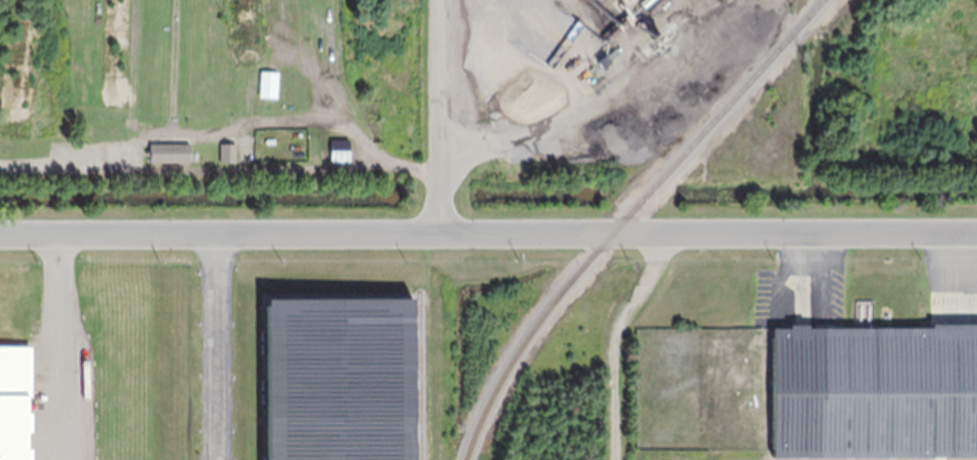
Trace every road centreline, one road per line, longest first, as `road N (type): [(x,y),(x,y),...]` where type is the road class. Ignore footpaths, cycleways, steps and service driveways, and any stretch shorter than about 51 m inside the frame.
road 1 (residential): [(0,233),(976,232)]
road 2 (residential): [(433,235),(438,0)]

